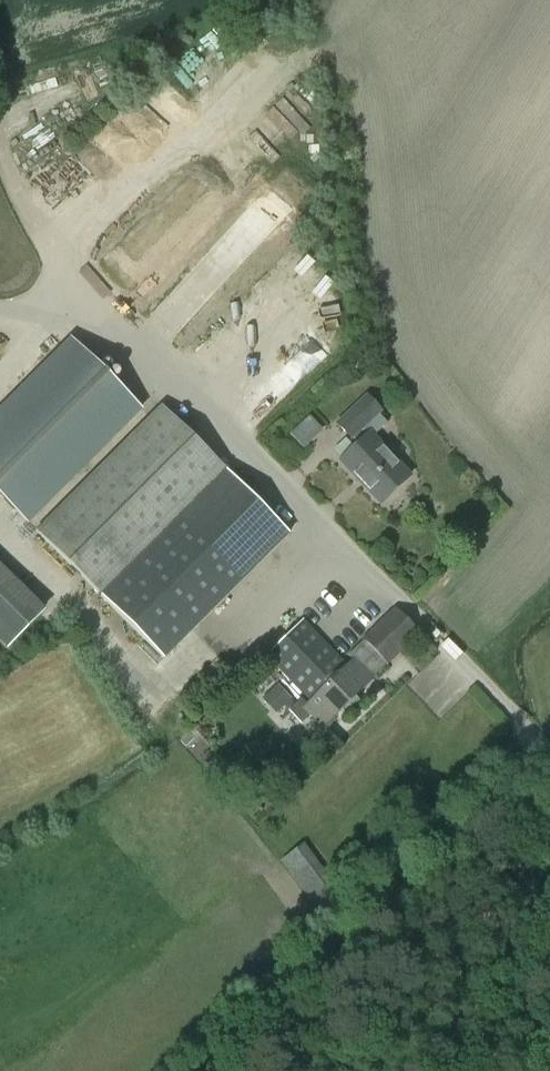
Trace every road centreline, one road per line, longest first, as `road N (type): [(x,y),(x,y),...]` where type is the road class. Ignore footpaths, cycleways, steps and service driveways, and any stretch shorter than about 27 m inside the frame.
road 1 (track): [(547,753),(430,864),(238,1070)]
road 2 (track): [(125,337),(52,258),(0,145)]
road 3 (unclassified): [(549,755),(405,604)]

